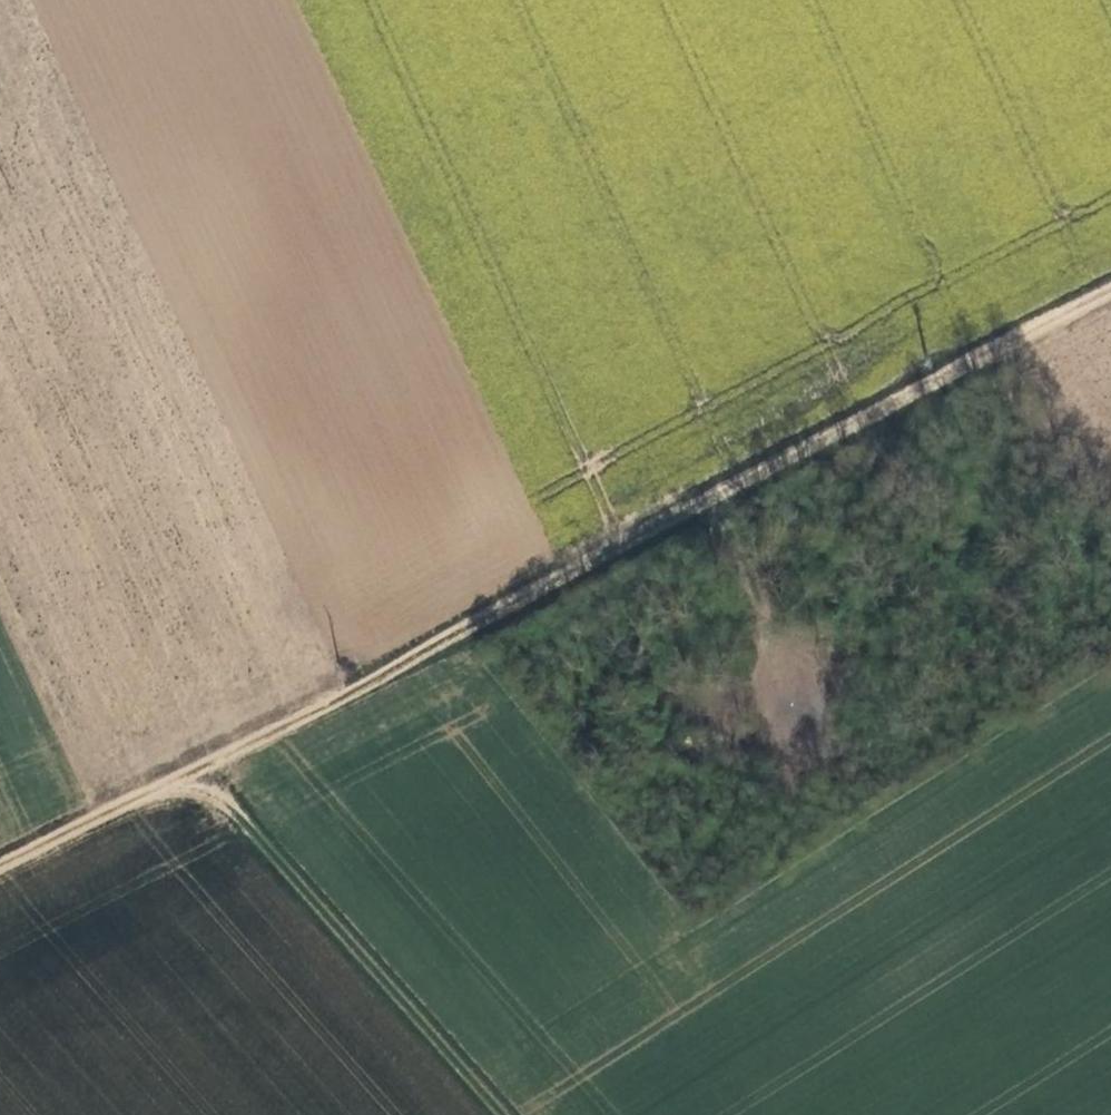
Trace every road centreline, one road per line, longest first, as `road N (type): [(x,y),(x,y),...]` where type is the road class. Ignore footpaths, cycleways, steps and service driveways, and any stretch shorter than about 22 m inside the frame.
road 1 (track): [(1110,293),(0,866)]
road 2 (track): [(506,1114),(190,770)]

